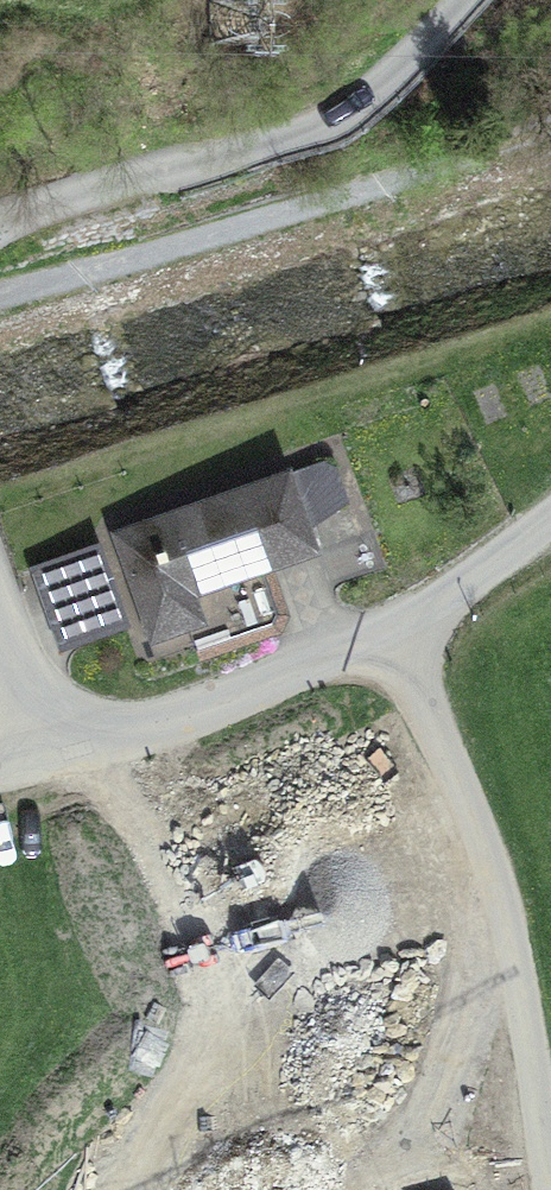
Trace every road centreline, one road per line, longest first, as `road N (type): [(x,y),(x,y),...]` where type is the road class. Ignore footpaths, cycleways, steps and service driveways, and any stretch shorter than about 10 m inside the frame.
road 1 (track): [(550,130),(0,297)]
road 2 (unclassified): [(0,230),(323,130),(386,89),(468,0)]
road 3 (residential): [(550,519),(394,632),(234,702),(90,744)]
road 4 (track): [(439,1189),(508,928)]
road 5 (residential): [(90,744),(29,695),(0,609)]

